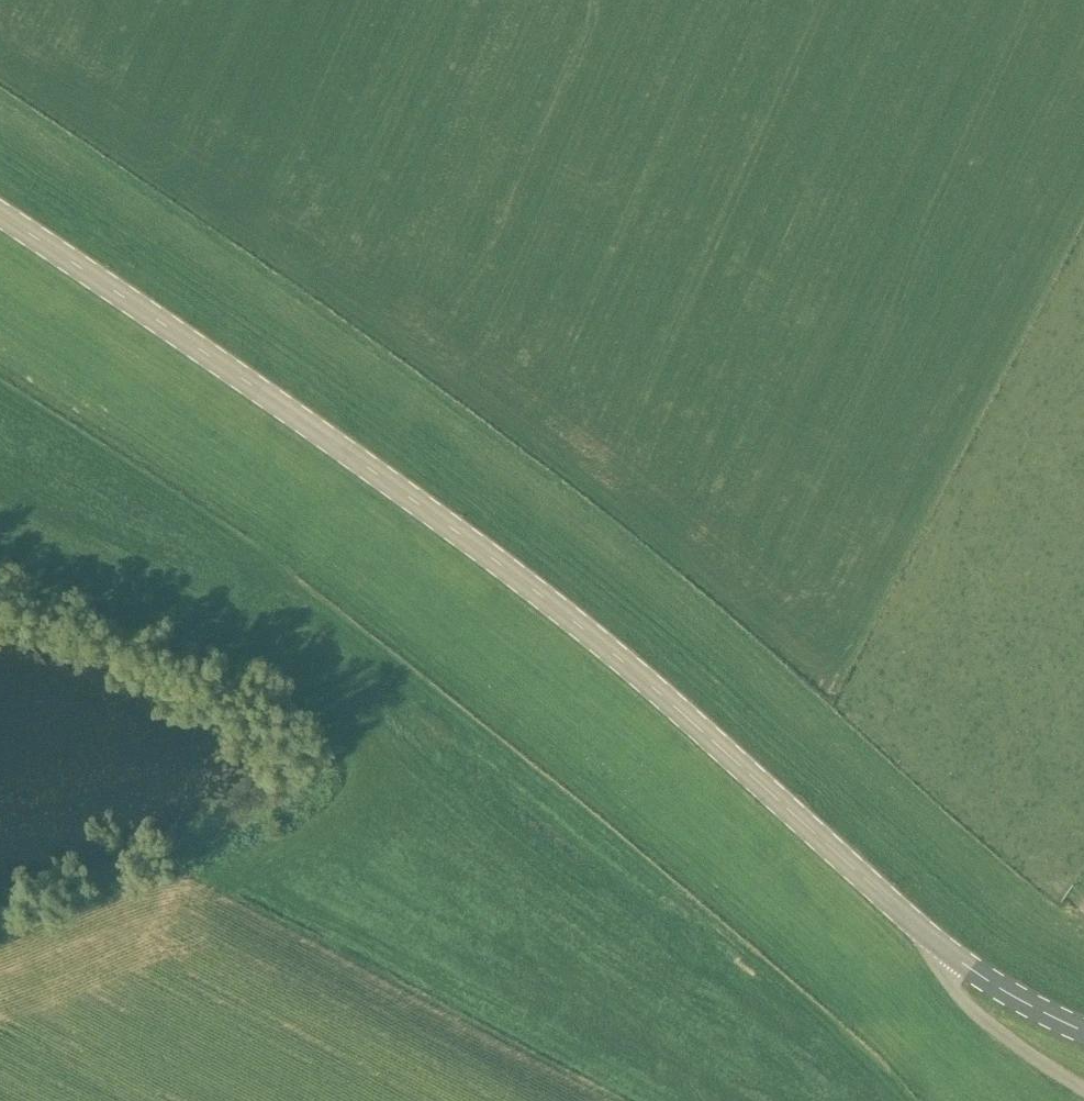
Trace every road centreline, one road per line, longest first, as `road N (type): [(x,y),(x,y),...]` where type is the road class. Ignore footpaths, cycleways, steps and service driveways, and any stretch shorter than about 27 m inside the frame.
road 1 (tertiary): [(949,954),(535,578),(0,210)]
road 2 (unclassified): [(1083,1089),(956,988),(949,954)]
road 3 (tertiary): [(1083,1028),(949,954)]

